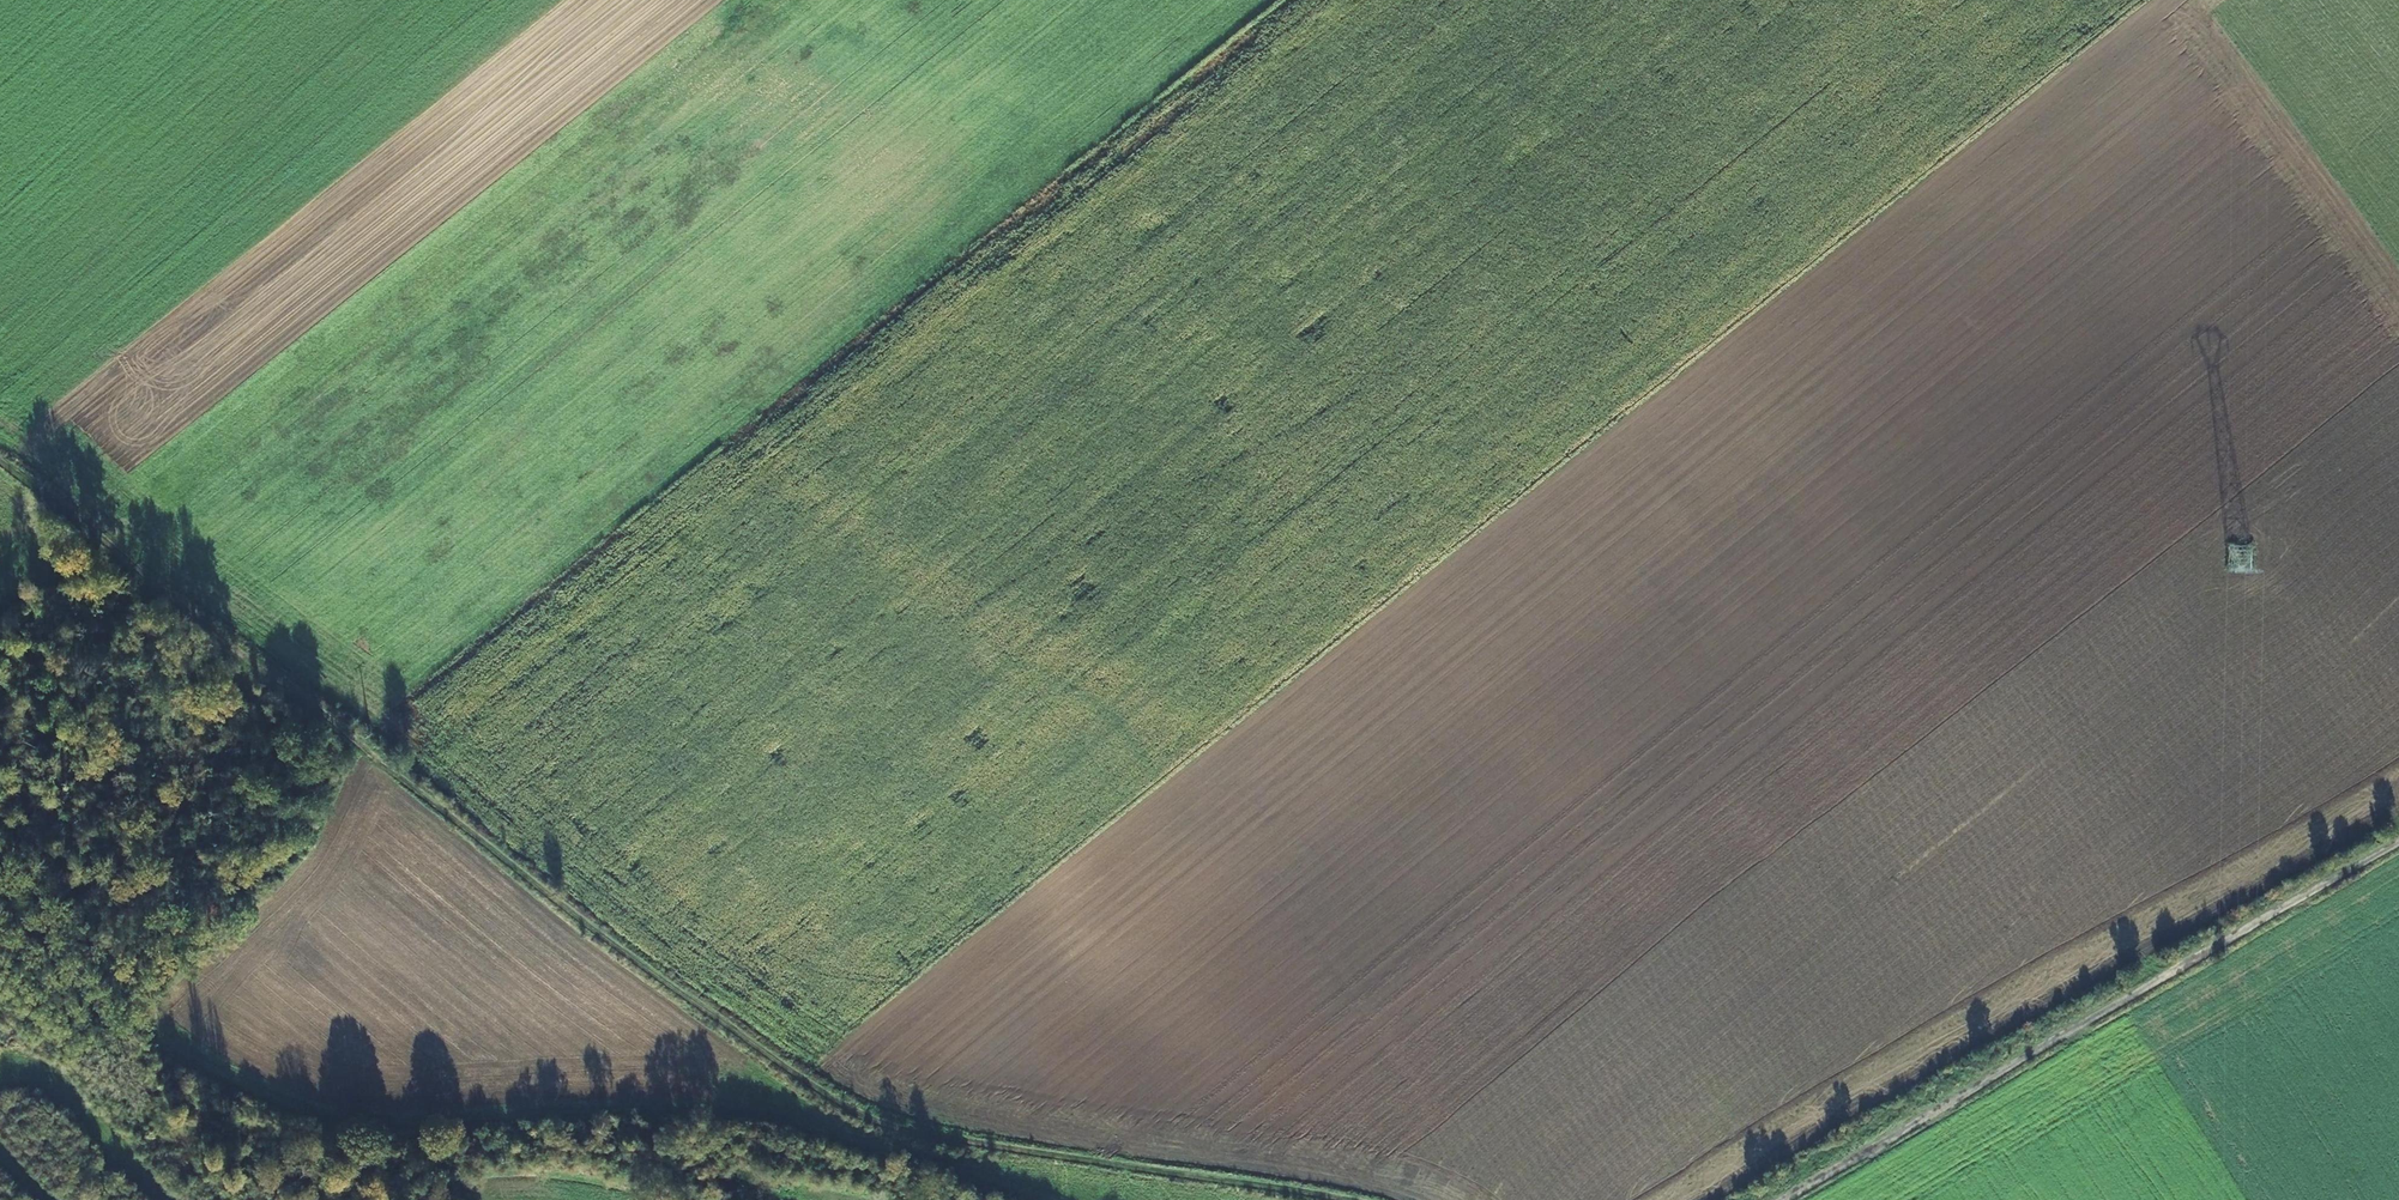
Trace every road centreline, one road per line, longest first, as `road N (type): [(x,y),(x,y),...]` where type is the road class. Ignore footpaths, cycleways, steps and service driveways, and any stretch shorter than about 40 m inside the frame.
road 1 (track): [(1352,1199),(918,1132),(846,1103),(411,785),(270,660),(0,458)]
road 2 (track): [(2398,840),(1782,1199)]

